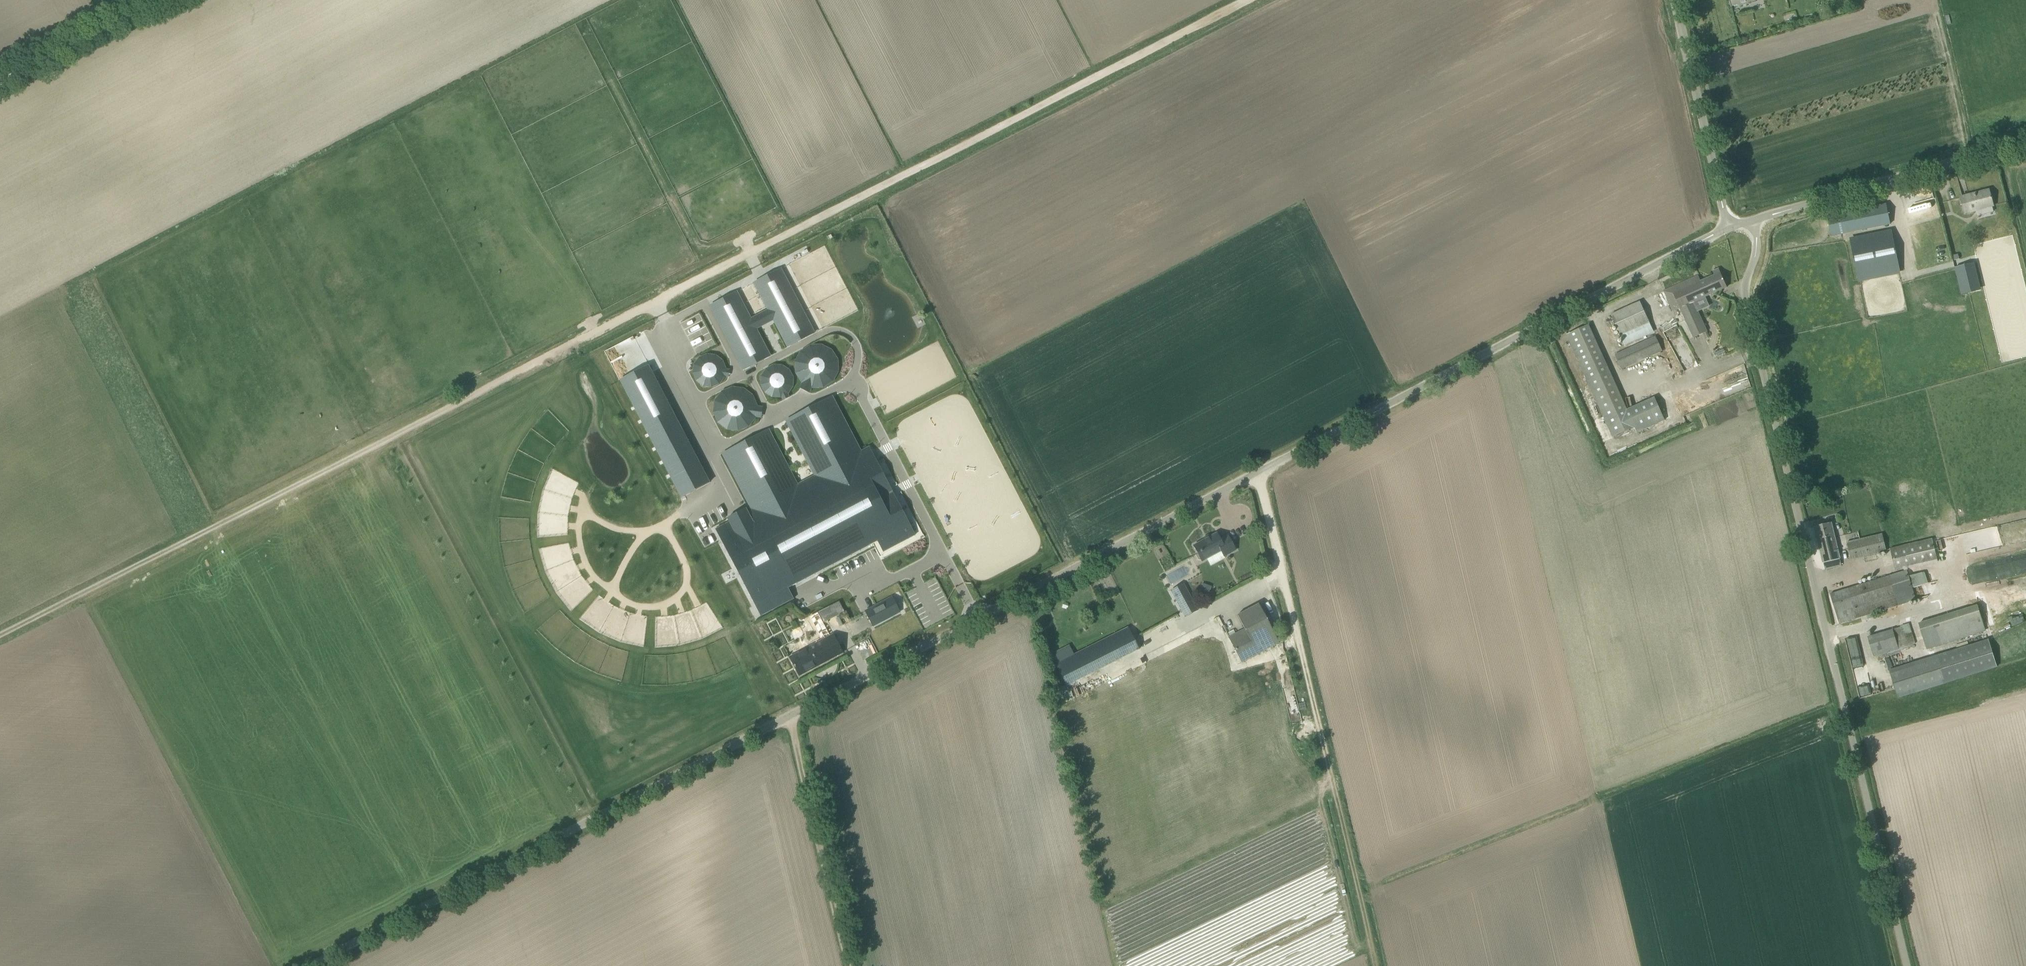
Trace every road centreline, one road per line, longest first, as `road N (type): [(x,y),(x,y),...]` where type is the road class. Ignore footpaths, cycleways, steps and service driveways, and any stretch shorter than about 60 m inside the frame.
road 1 (unclassified): [(311,965),(1728,227)]
road 2 (track): [(1254,0),(0,636)]
road 3 (unclassified): [(1906,965),(1743,290),(1757,243),(1751,221)]
road 4 (track): [(1379,965),(1258,473)]
road 5 (unclassified): [(1751,221),(2025,142)]
road 6 (track): [(852,965),(791,715)]
road 7 (unclassified): [(1728,227),(1674,0)]
road 8 (track): [(0,84),(163,0)]

